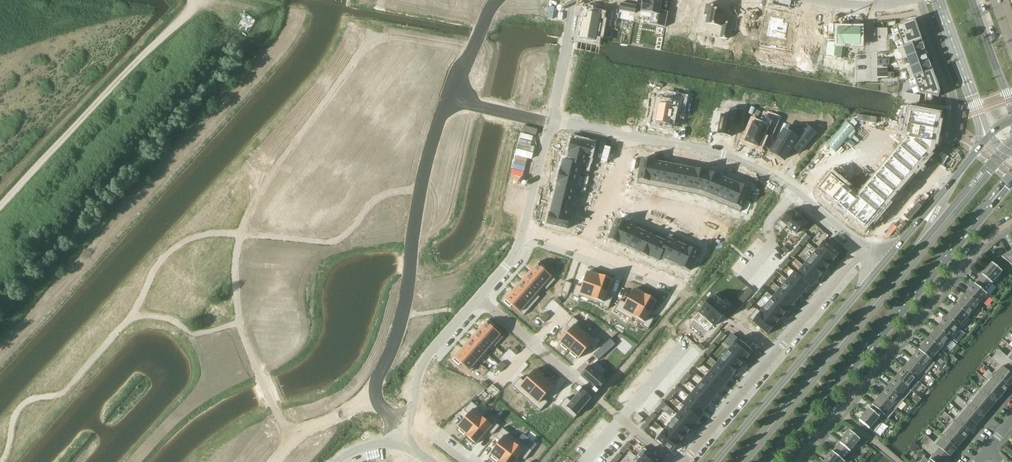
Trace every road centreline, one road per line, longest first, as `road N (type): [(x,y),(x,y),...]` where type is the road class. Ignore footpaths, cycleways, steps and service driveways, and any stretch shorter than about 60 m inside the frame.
road 1 (residential): [(553,121),(753,162),(865,249),(686,461)]
road 2 (secondary): [(989,135),(715,461)]
road 3 (secondary): [(767,461),(1011,181)]
road 4 (residential): [(796,461),(983,242),(1011,221)]
road 5 (track): [(190,0),(0,208)]
road 6 (residential): [(525,232),(676,287)]
road 7 (residential): [(479,296),(425,357),(407,421)]
road 8 (unclassified): [(937,0),(989,135)]
road 9 (residential): [(479,296),(576,381)]
road 10 (residential): [(577,0),(553,121)]

